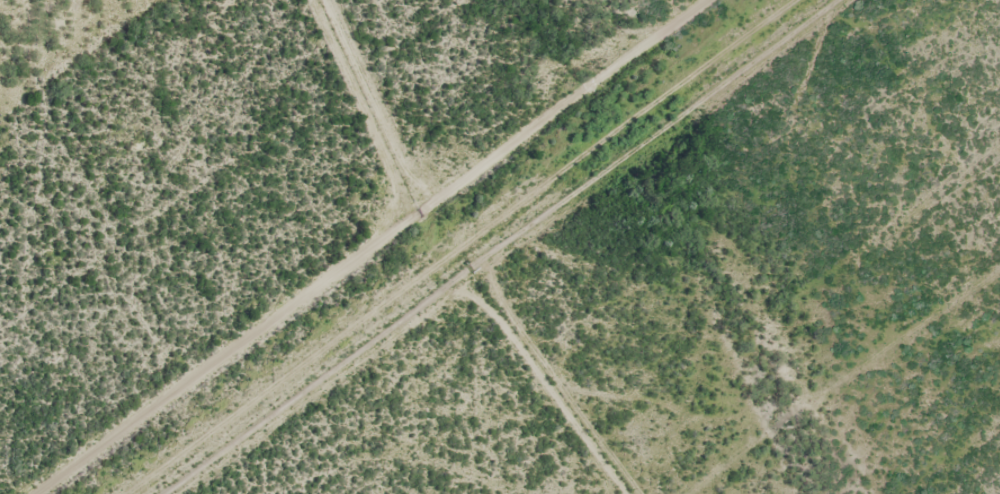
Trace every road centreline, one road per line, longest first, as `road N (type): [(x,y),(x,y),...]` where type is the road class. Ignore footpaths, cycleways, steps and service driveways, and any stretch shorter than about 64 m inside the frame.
road 1 (residential): [(173,493),(856,0)]
road 2 (track): [(37,493),(717,0)]

